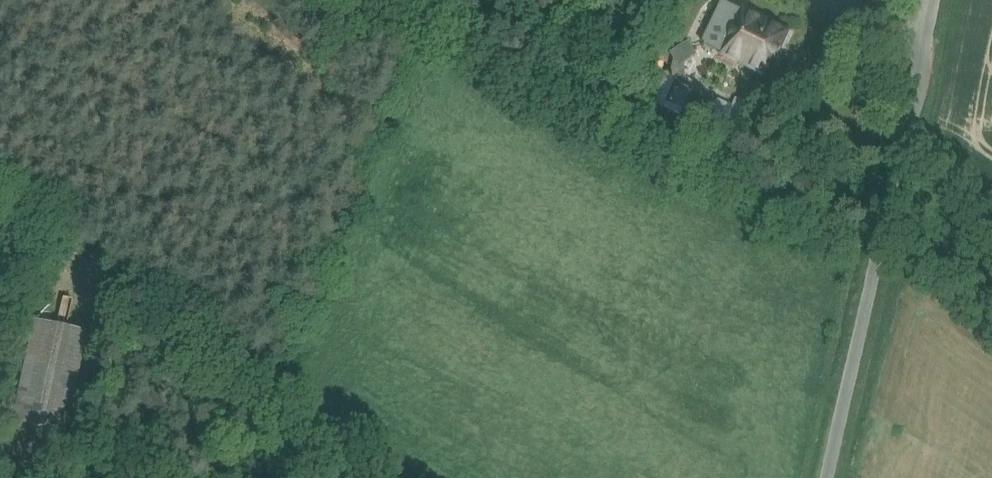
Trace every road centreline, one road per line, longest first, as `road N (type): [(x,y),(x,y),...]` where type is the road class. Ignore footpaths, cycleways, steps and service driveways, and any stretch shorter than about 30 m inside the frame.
road 1 (track): [(0,213),(410,477)]
road 2 (unclassified): [(832,477),(928,49)]

